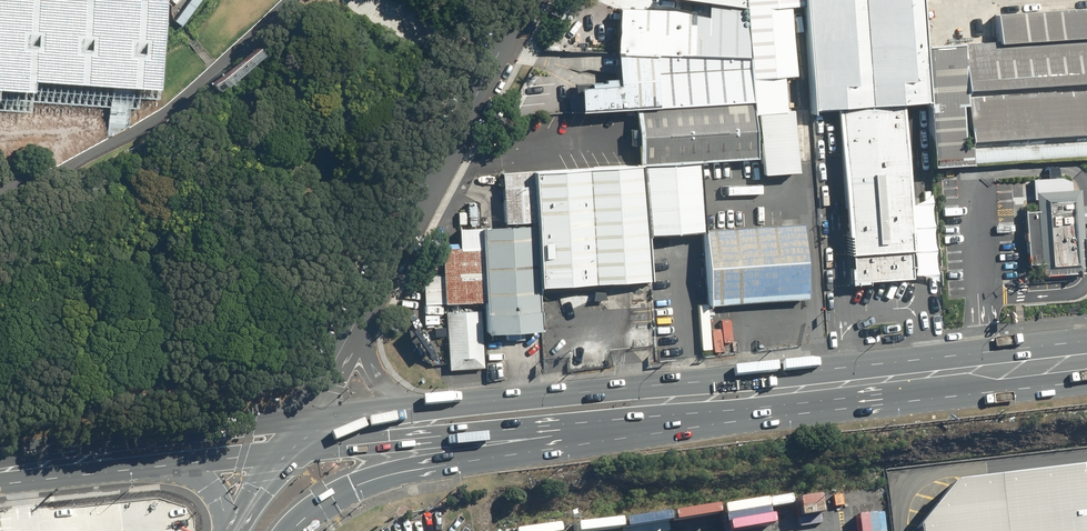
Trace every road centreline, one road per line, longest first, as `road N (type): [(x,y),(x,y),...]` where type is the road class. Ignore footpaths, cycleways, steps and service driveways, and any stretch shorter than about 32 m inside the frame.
road 1 (primary): [(404,410),(733,379),(780,392)]
road 2 (unclassified): [(525,0),(352,328)]
road 3 (primary): [(780,392),(1086,358)]
road 4 (primary): [(780,392),(738,408),(486,433)]
road 5 (primary): [(39,465),(95,443),(299,423)]
road 6 (primary): [(486,433),(354,486),(290,530)]
road 7 (primary): [(486,433),(282,453)]
road 8 (primary): [(190,463),(96,474),(39,465)]

